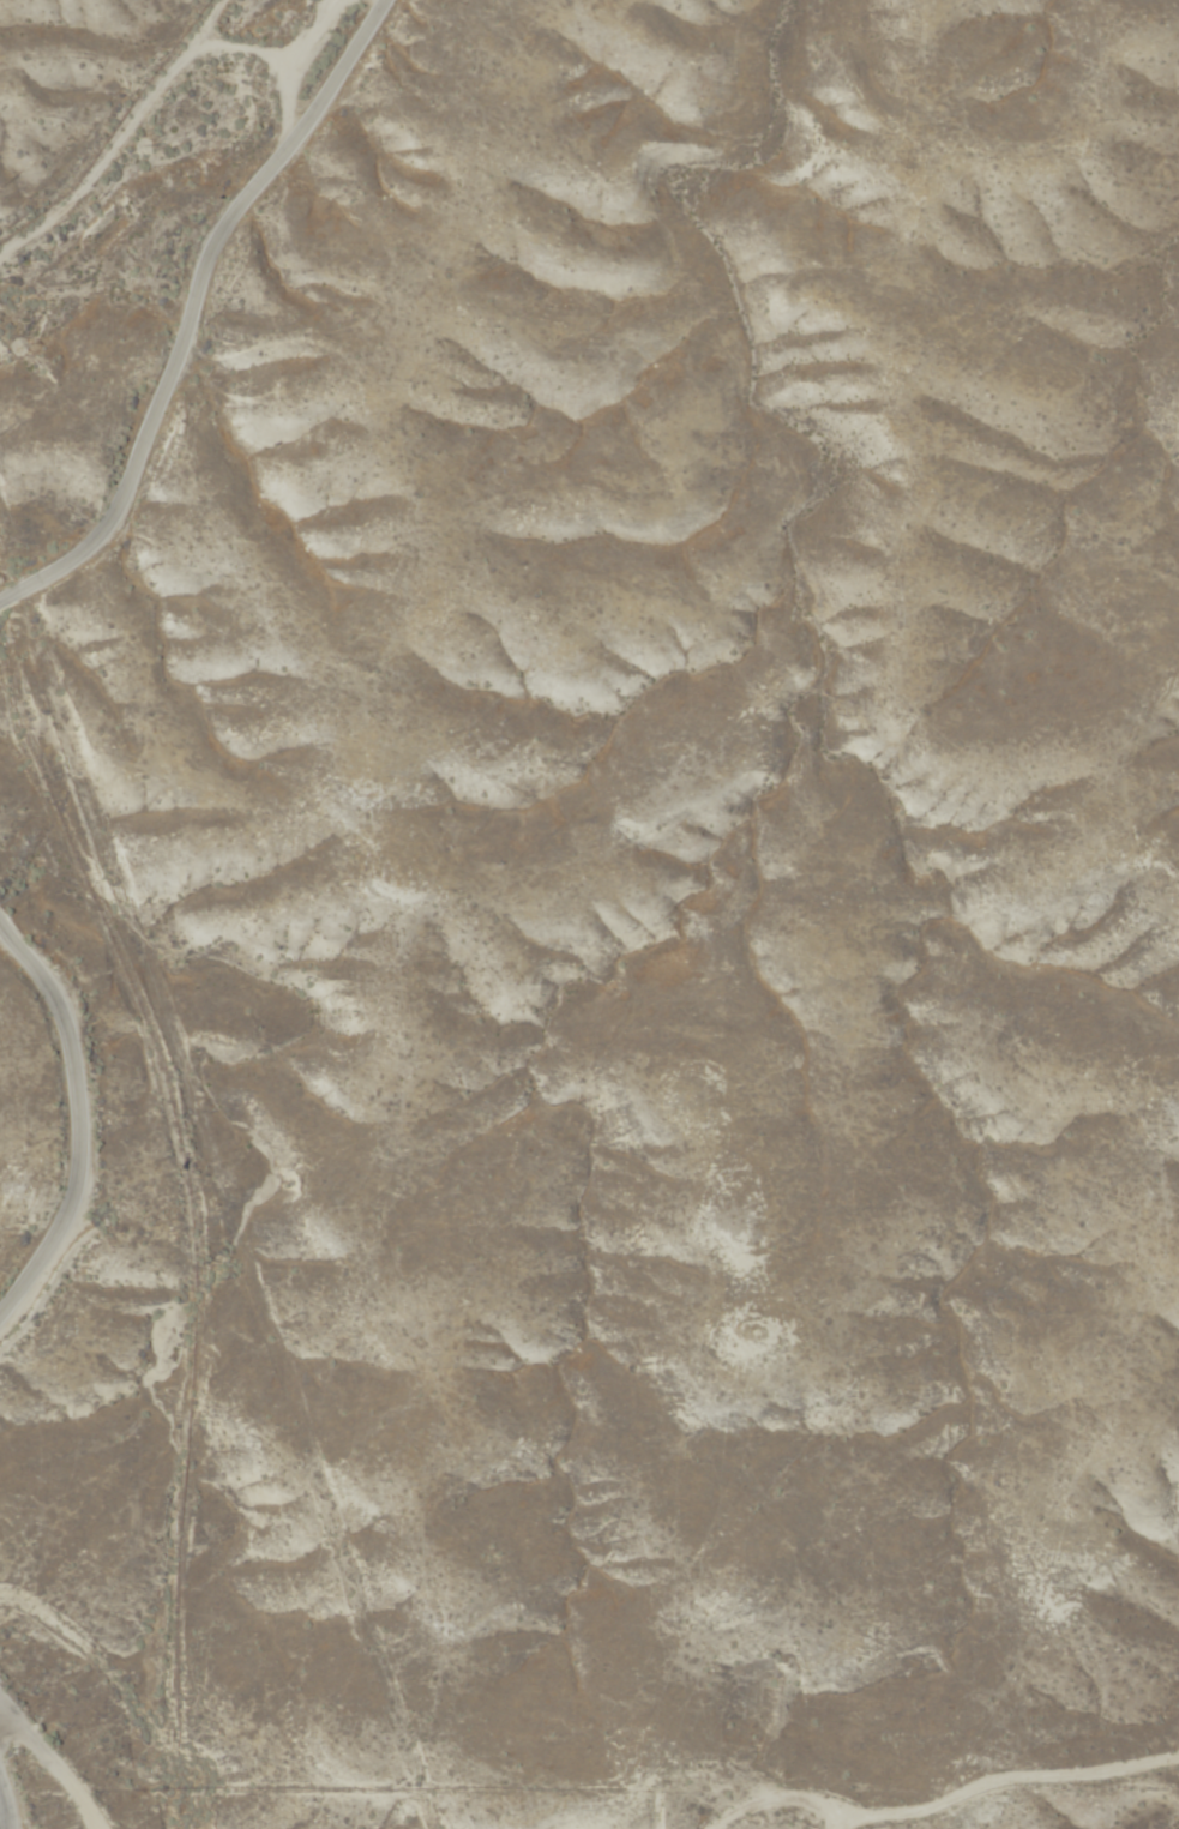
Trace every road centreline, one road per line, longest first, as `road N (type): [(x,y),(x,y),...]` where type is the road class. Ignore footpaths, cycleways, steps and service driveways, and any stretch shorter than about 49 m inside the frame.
road 1 (residential): [(0,614),(101,548),(134,494),(230,231),(383,0)]
road 2 (residential): [(0,1325),(73,1227),(84,1172),(66,1019),(40,971),(0,926)]

